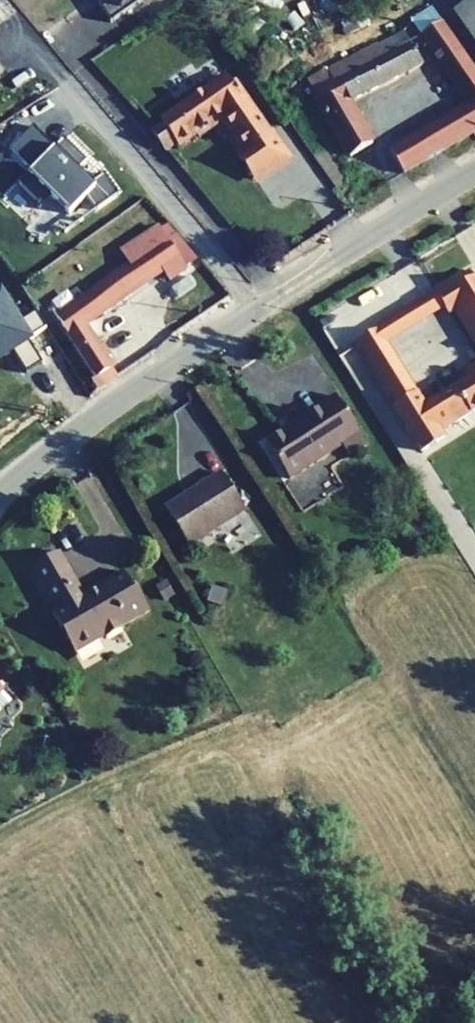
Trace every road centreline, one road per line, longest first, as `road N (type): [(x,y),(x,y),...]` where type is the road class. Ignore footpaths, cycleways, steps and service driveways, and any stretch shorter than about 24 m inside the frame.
road 1 (residential): [(0,491),(137,386),(474,168)]

